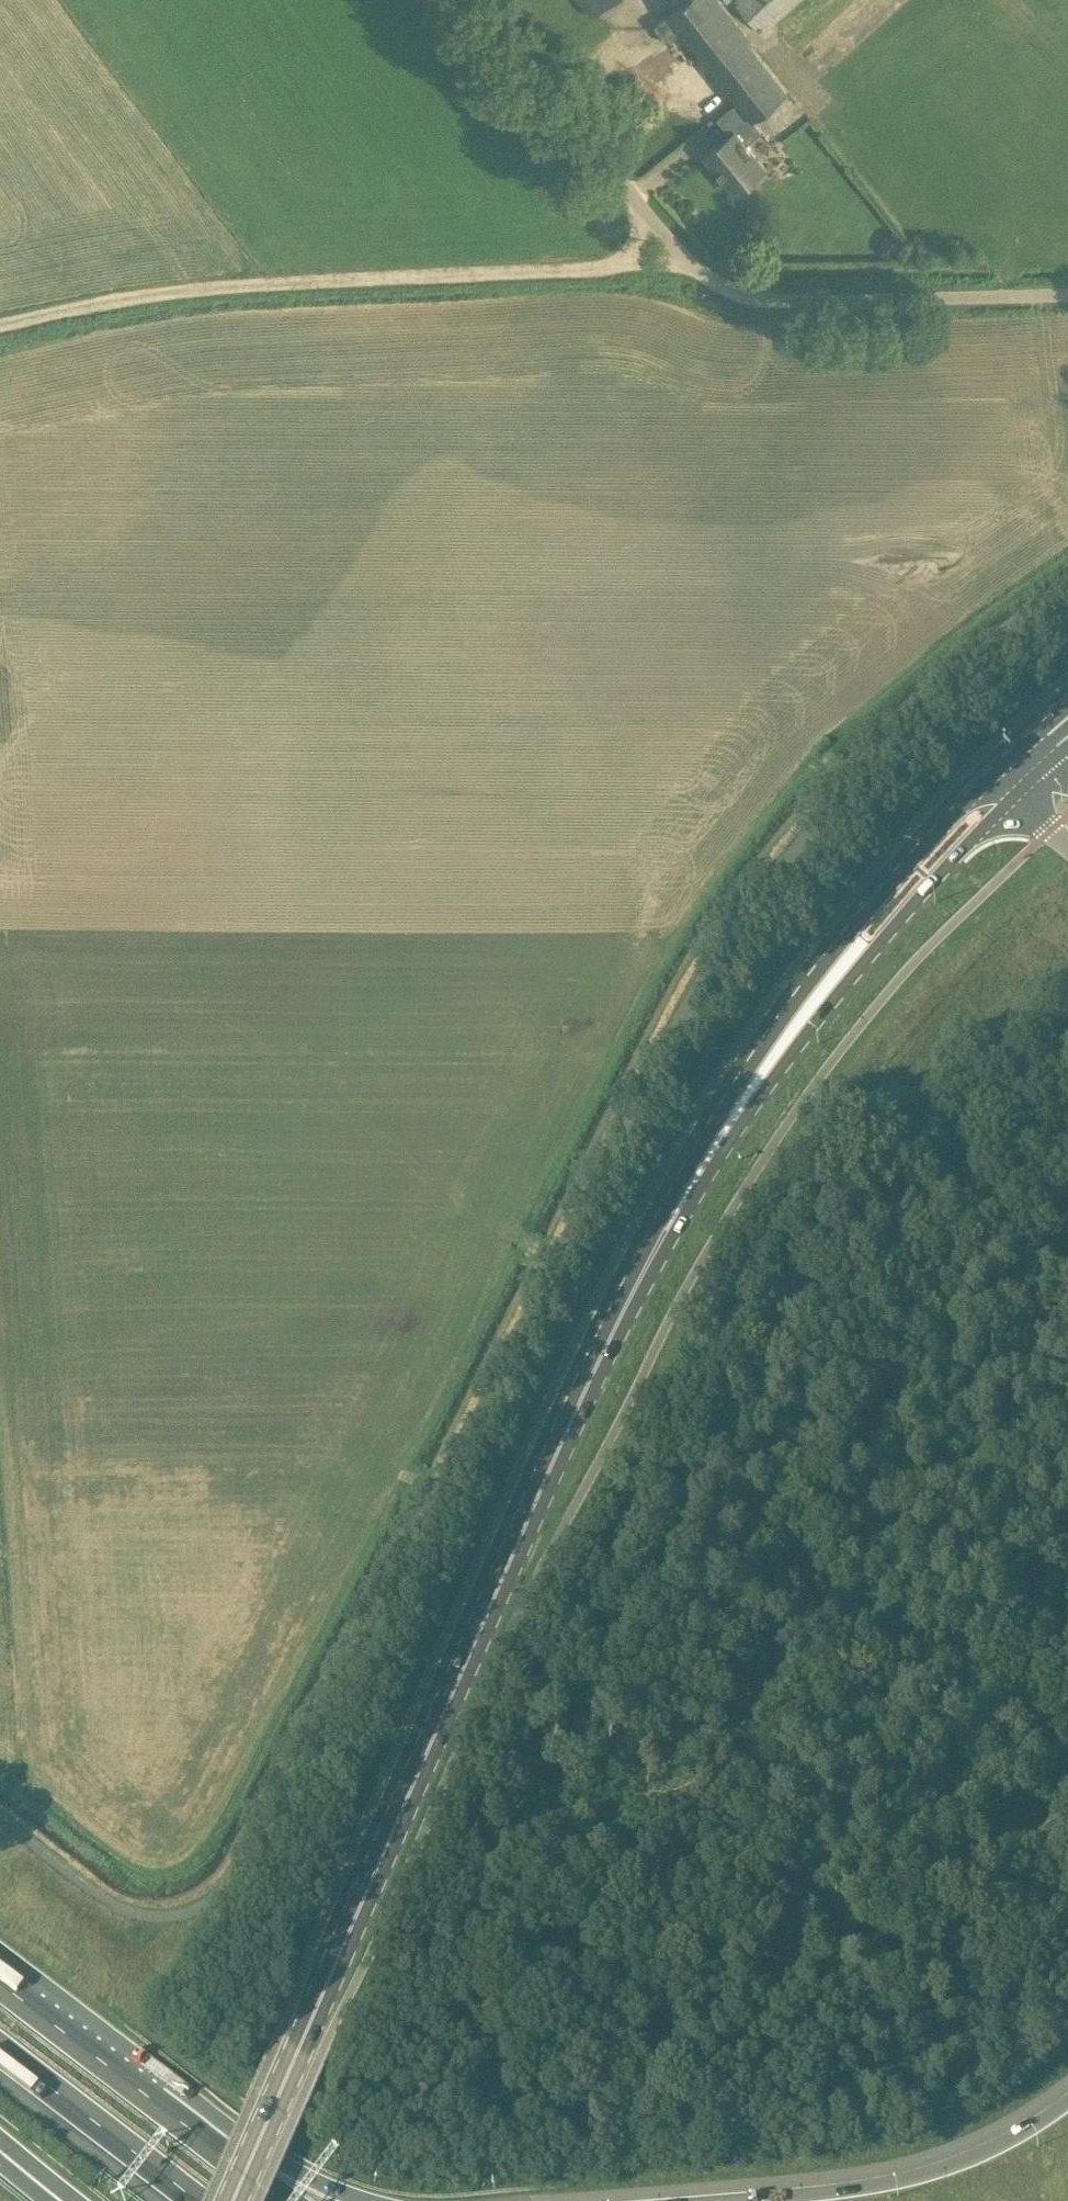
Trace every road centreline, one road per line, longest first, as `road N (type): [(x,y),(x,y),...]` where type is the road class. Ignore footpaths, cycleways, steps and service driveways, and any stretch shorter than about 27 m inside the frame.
road 1 (primary): [(233,2200),(603,1355),(672,1220)]
road 2 (unclassified): [(1067,295),(759,304),(719,285),(687,262),(487,0)]
road 3 (track): [(687,262),(193,289),(0,326)]
road 4 (primary): [(1014,757),(938,831),(772,1033),(687,1170),(672,1220)]
road 5 (primary): [(672,1220),(846,984),(1014,797)]
road 6 (motorway): [(1067,2103),(1012,2140),(941,2170),(860,2189),(736,2200)]
road 7 (motorway): [(228,2159),(0,1984)]
road 8 (motorway): [(0,2050),(196,2200)]
road 9 (motorway): [(368,2200),(228,2159)]

